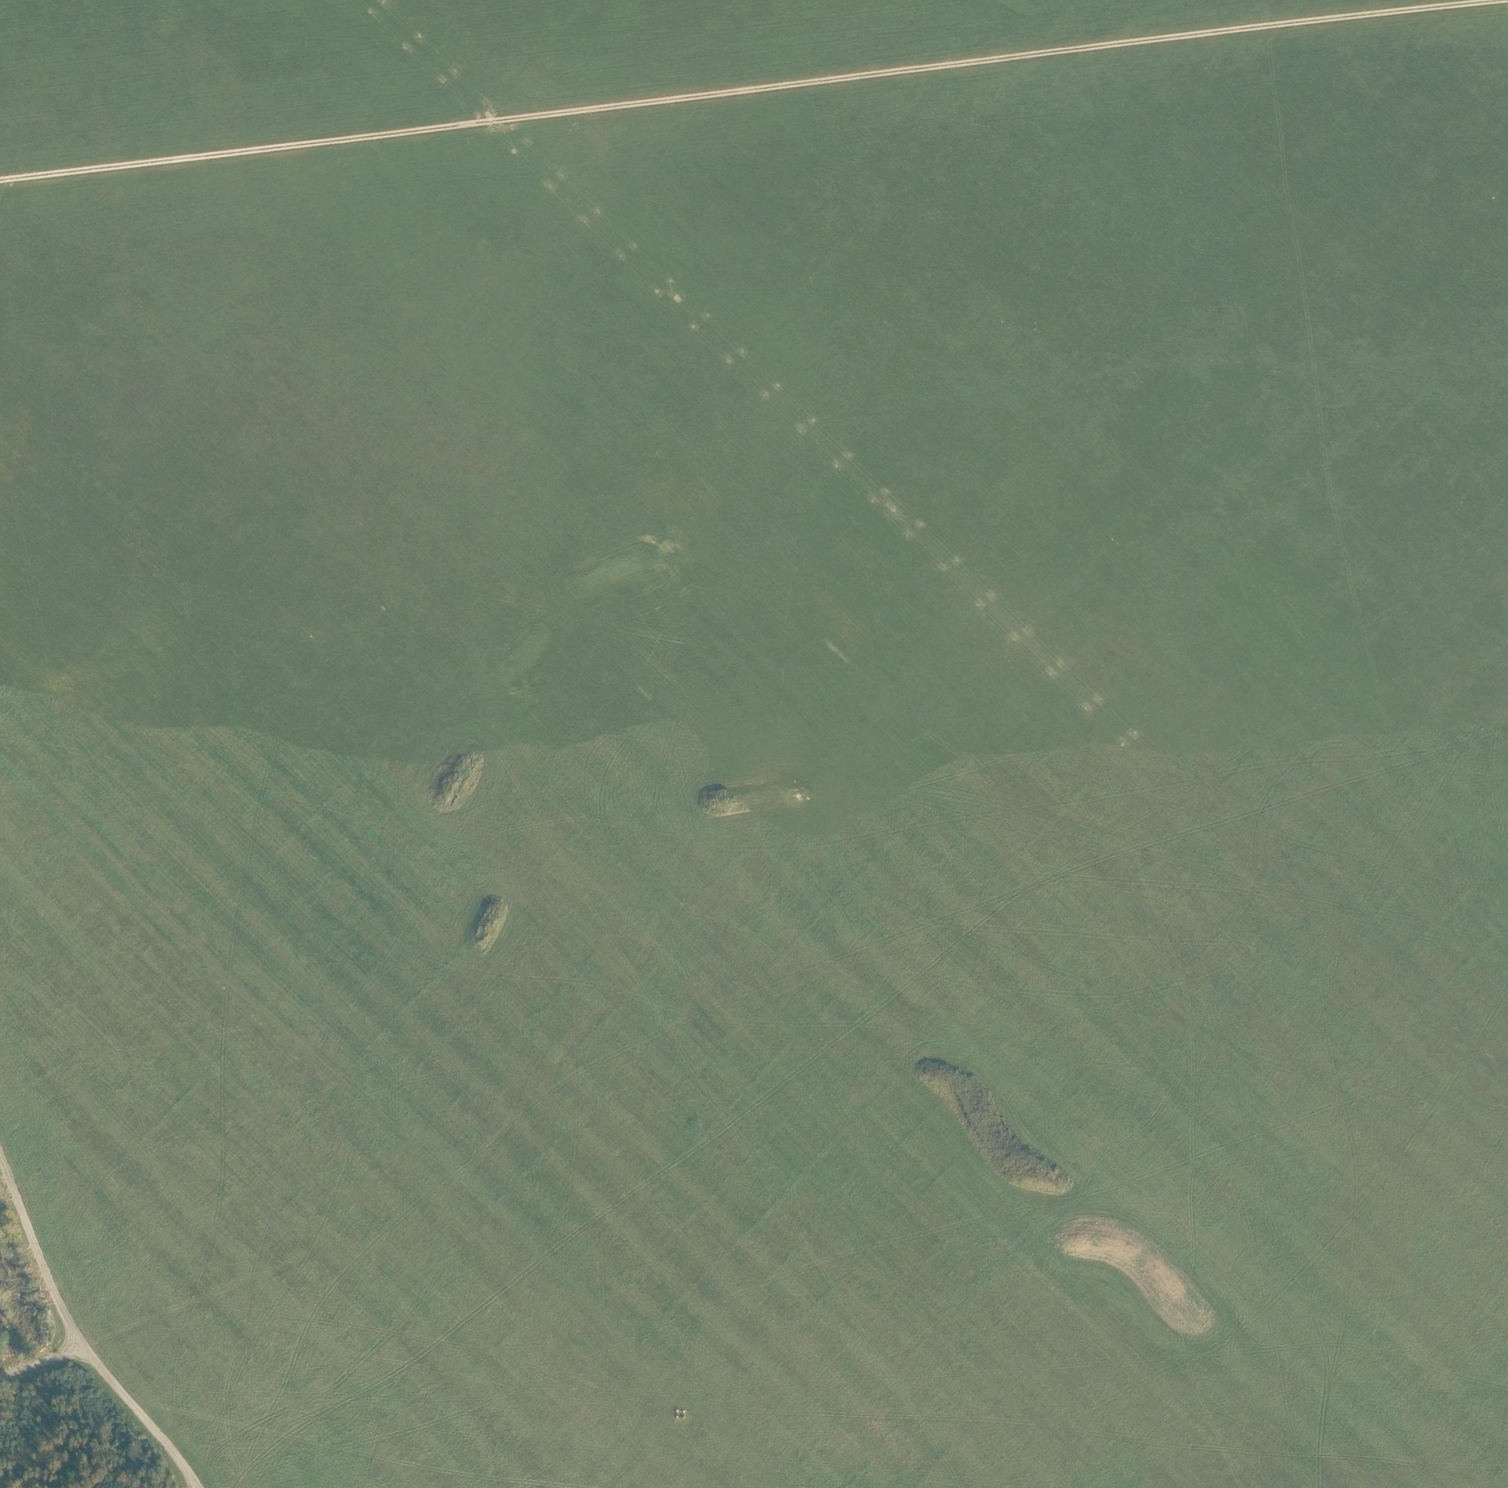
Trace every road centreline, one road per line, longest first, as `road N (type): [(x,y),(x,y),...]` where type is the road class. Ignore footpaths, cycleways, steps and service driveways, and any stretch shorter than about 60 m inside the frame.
road 1 (track): [(1499,0),(0,179)]
road 2 (track): [(200,1487),(79,1347),(0,1151)]

